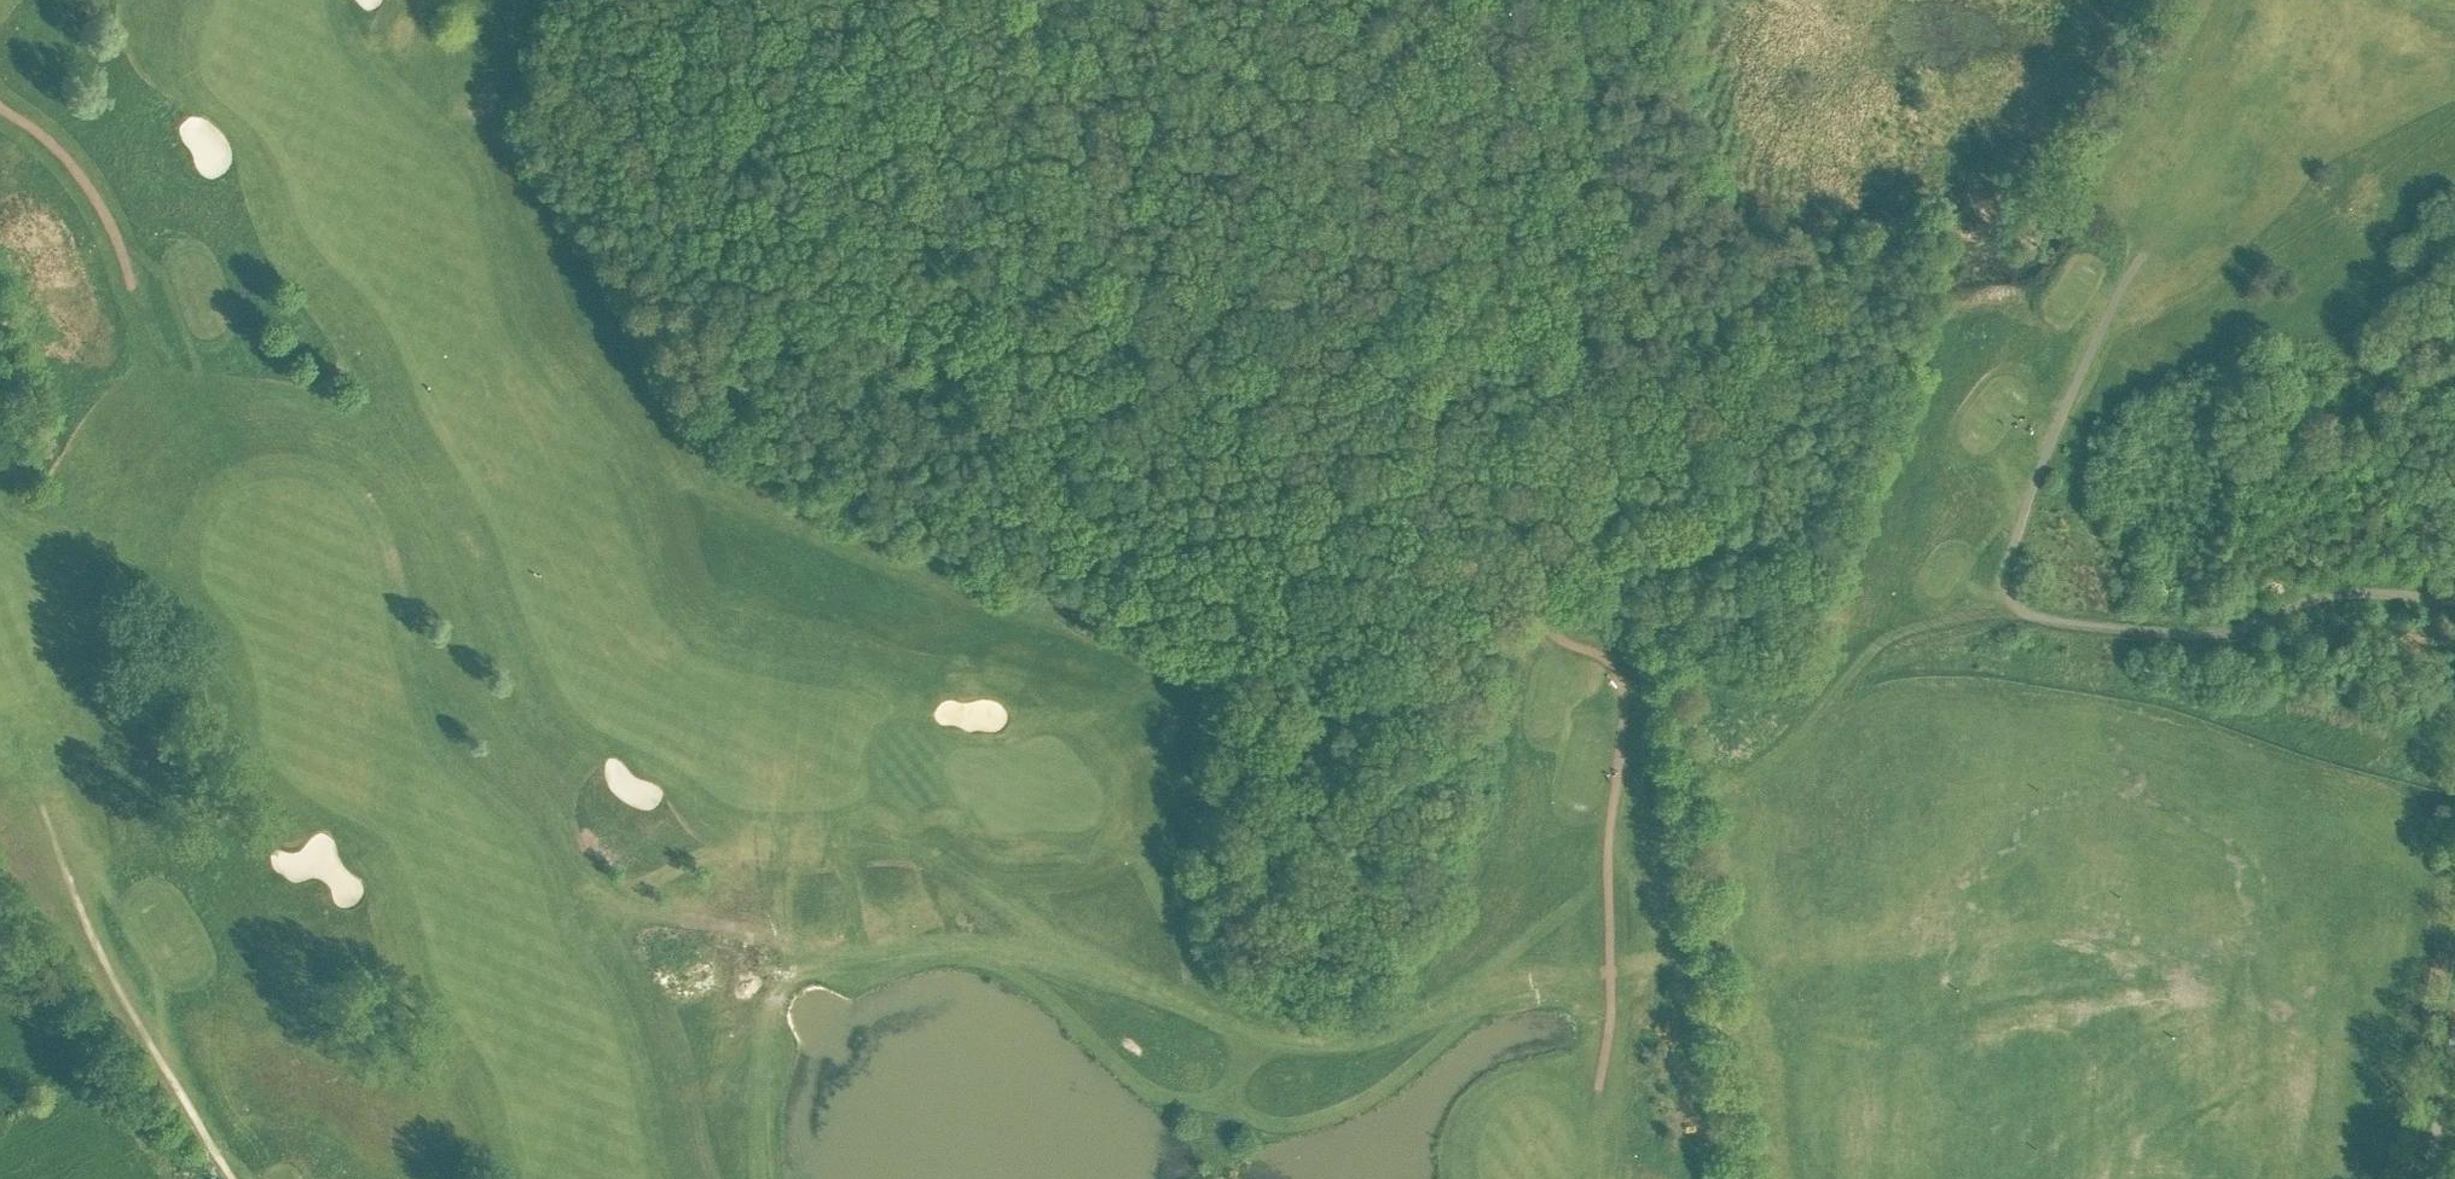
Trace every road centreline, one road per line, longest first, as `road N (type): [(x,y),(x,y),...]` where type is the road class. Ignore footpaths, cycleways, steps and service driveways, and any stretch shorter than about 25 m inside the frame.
road 1 (track): [(1680,757),(1740,1178)]

